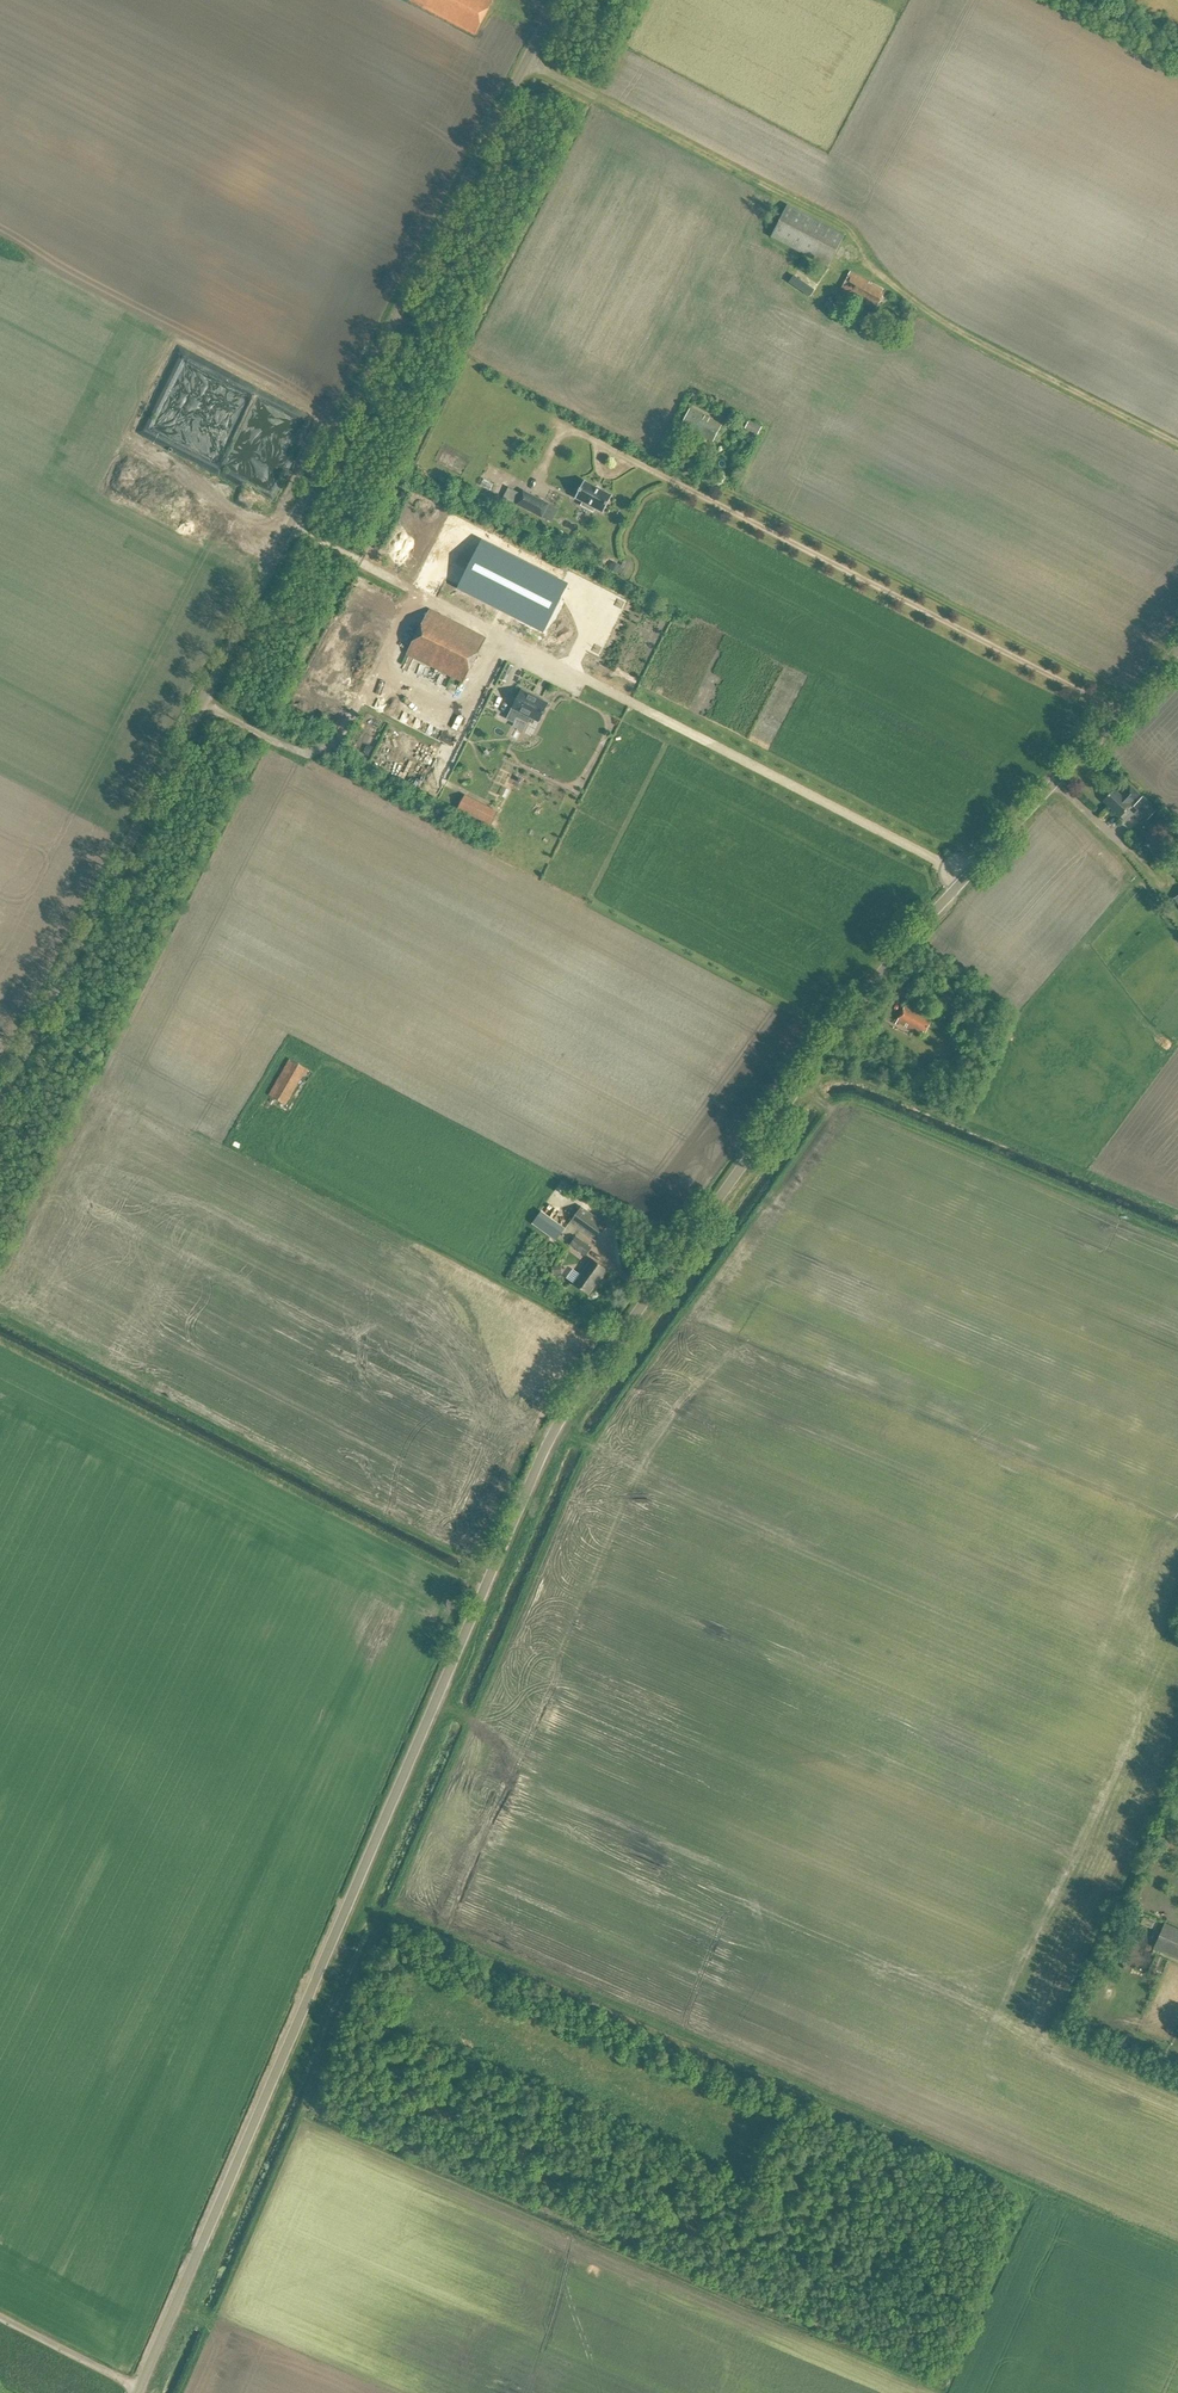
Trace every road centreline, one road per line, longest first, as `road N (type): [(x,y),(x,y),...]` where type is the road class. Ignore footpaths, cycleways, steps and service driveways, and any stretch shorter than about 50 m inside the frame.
road 1 (unclassified): [(137,2392),(561,1421),(878,976),(1177,650)]
road 2 (unclassified): [(0,1098),(557,0)]
road 3 (track): [(290,524),(967,876)]
road 4 (track): [(1177,443),(914,304),(867,261),(842,222),(526,61)]
road 5 (track): [(543,475),(571,428),(1120,712)]
road 6 (track): [(675,434),(663,458),(1129,702)]
road 7 (track): [(274,1149),(283,1166),(304,1178),(618,1340)]

